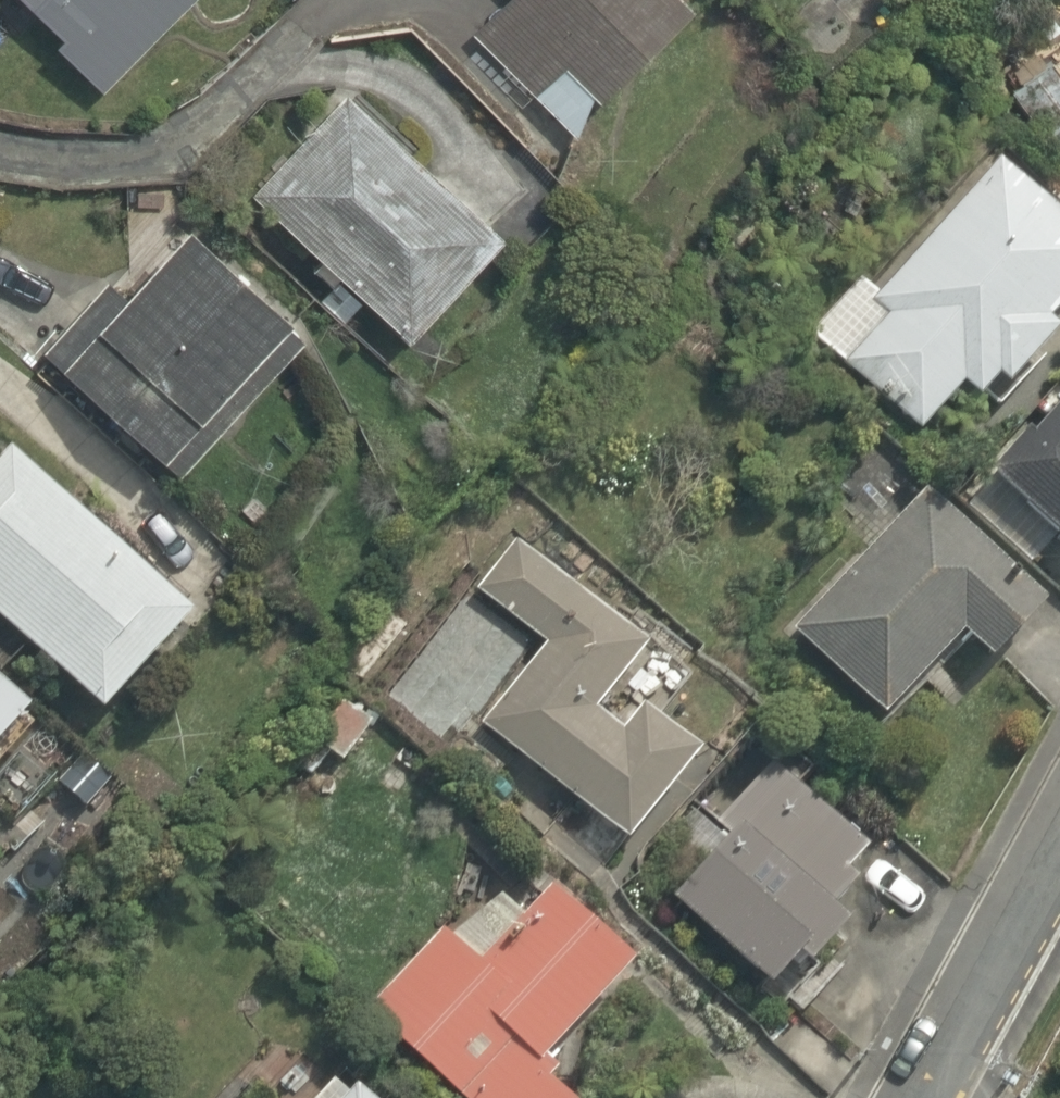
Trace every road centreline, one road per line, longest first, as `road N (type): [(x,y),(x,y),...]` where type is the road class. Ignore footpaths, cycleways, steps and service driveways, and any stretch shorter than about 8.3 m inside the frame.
road 1 (residential): [(928,1097),(1059,860)]

